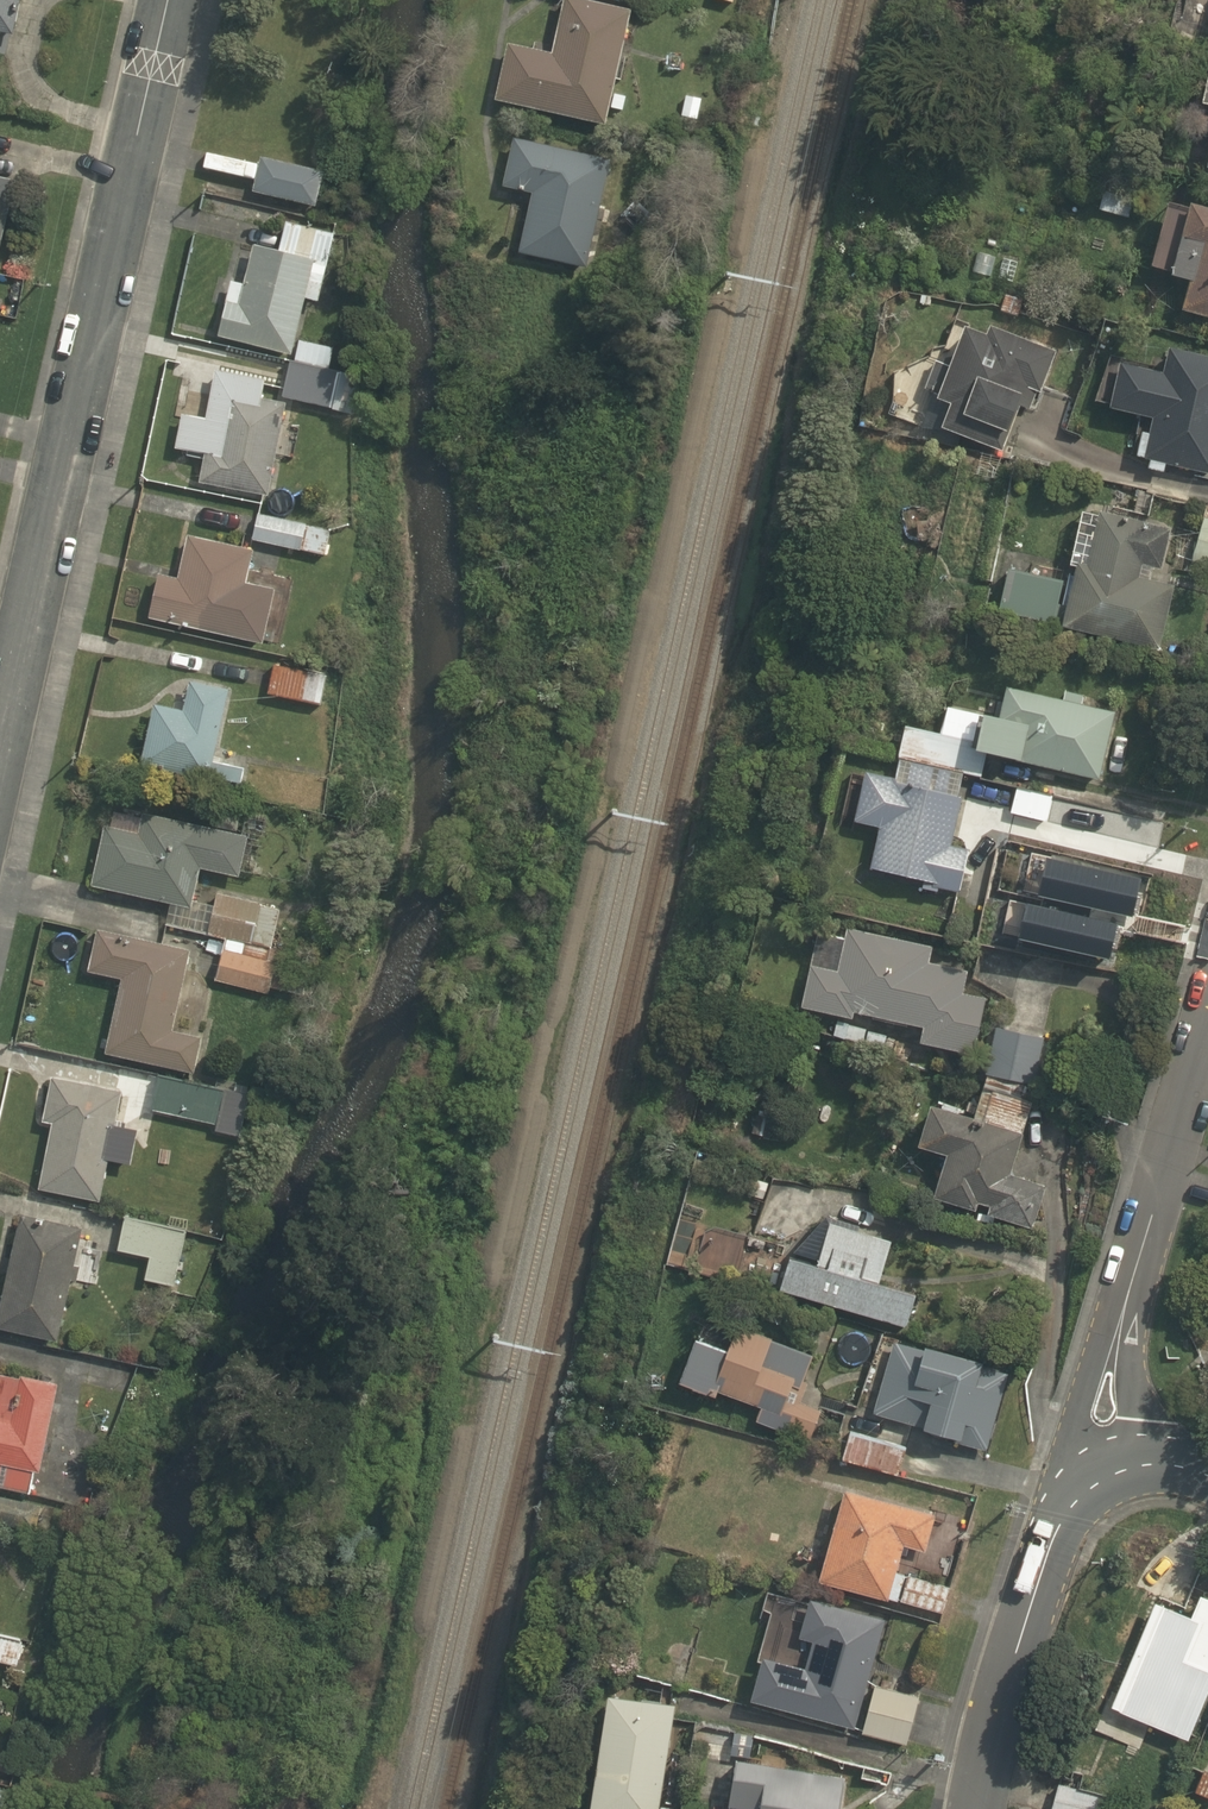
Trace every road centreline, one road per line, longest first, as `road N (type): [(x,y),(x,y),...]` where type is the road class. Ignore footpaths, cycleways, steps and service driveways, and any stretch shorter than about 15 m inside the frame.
road 1 (residential): [(0,752),(169,0)]
road 2 (residential): [(1108,1477),(1101,1418),(1110,1367),(1207,1030)]
road 3 (residential): [(979,1808),(1051,1542),(1108,1477)]

